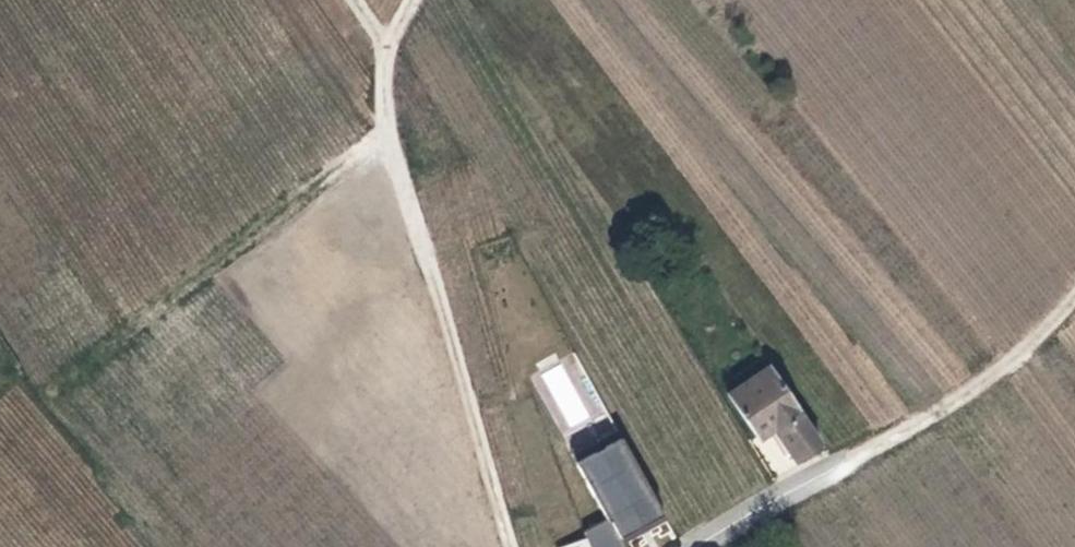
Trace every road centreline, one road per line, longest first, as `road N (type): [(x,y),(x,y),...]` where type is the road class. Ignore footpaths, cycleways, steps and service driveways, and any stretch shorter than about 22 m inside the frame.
road 1 (track): [(418,0),(384,67),(425,284),(510,546)]
road 2 (track): [(1074,282),(951,406),(844,459)]
road 3 (residential): [(701,546),(844,459)]

